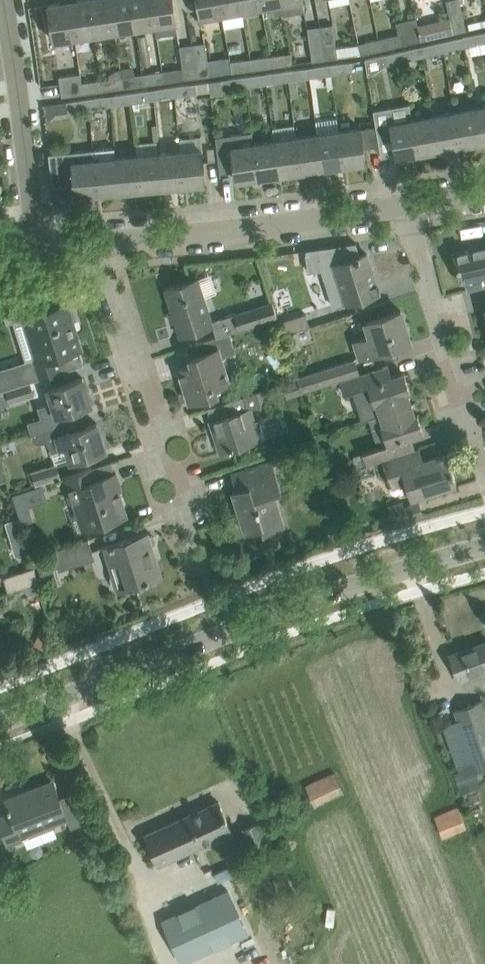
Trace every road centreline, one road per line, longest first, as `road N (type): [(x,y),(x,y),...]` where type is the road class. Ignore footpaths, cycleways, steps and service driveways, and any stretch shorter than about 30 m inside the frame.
road 1 (tertiary): [(0,718),(309,597),(484,548)]
road 2 (residential): [(194,573),(158,484),(101,244)]
road 3 (unclassified): [(407,211),(101,244)]
road 4 (residential): [(484,477),(407,211)]
road 5 (residential): [(37,246),(8,0)]

